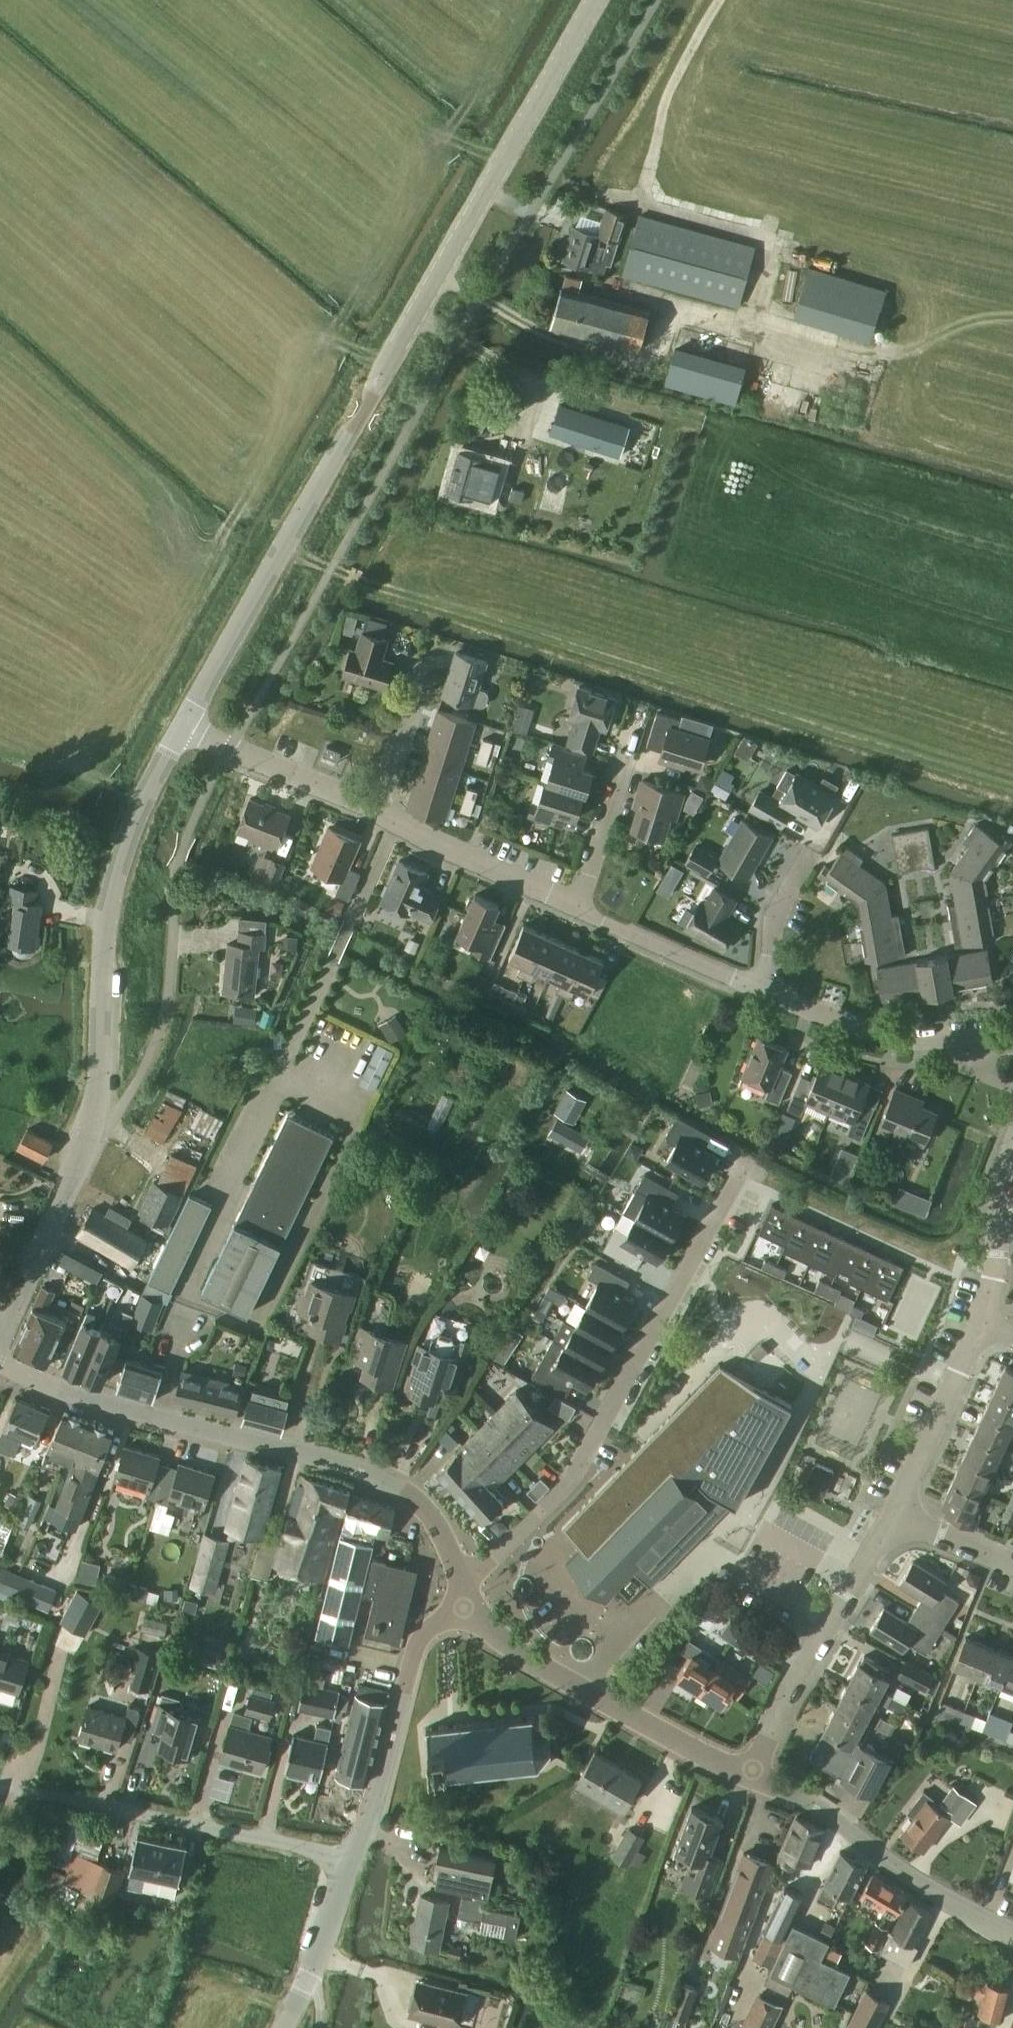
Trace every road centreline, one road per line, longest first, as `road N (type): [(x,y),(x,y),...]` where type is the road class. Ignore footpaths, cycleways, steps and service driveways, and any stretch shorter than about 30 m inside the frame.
road 1 (unclassified): [(229,749),(654,0)]
road 2 (tertiary): [(181,728),(595,0)]
road 3 (tertiary): [(466,1581),(425,1508),(361,1472),(62,1394),(0,1364)]
road 4 (residential): [(466,1581),(571,1485),(737,1178)]
road 5 (residential): [(98,1115),(120,1106),(150,1065),(169,1006),(178,868),(229,749)]
road 6 (tertiary): [(98,1115),(109,911),(153,778),(181,728)]
road 7 (residential): [(352,1859),(0,1783)]
road 8 (tertiary): [(752,1777),(527,1660),(468,1612)]
road 9 (tertiary): [(1012,1936),(752,1777)]
road 10 (residential): [(752,1777),(812,1653),(895,1519)]
road 11 (residential): [(352,1859),(380,1789),(416,1646),(432,1628),(468,1612)]
road 12 (residential): [(1012,1038),(899,1044),(762,992)]
road 13 (tertiary): [(0,1346),(98,1115)]
road 14 (residential): [(578,918),(379,813)]
road 15 (residential): [(895,1519),(987,1321)]
road 16 (residential): [(762,992),(578,918)]
road 17 (unclassified): [(285,2027),(352,1859)]
road 18 (residential): [(987,1321),(1012,1151)]
road 19 (residential): [(578,918),(626,758)]
road 20 (residential): [(379,813),(229,749)]
road 21 (residential): [(762,992),(772,922),(812,855)]
road 22 (residential): [(379,813),(419,687)]
road 23 (residential): [(1012,1567),(895,1519)]

